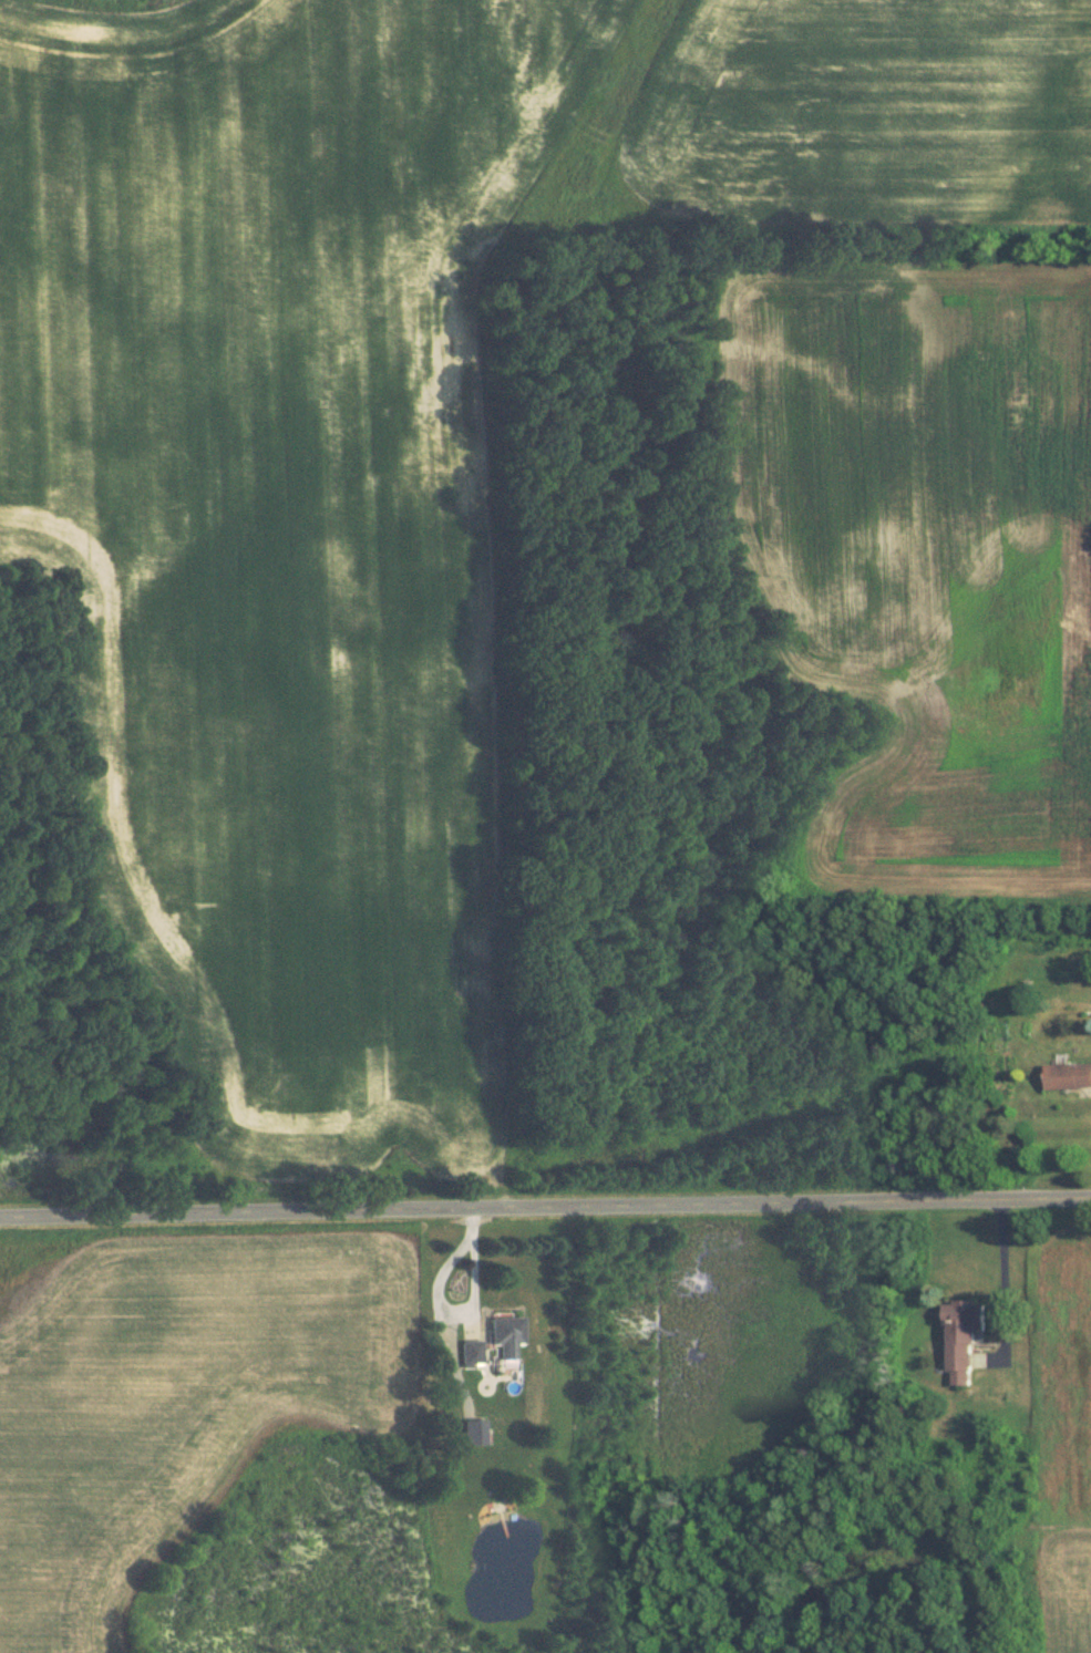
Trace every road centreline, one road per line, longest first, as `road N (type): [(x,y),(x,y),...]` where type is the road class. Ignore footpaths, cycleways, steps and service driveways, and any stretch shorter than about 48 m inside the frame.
road 1 (residential): [(0,1217),(1090,1199)]

